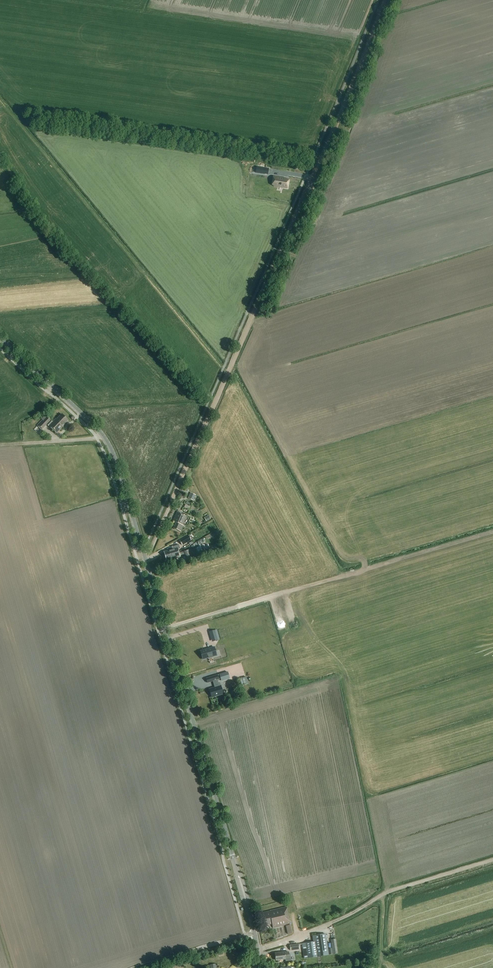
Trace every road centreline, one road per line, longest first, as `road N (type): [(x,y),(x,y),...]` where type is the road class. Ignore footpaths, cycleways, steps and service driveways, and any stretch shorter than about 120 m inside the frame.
road 1 (track): [(144,555),(385,0)]
road 2 (tertiary): [(238,873),(112,452),(0,338)]
road 3 (track): [(492,860),(386,893),(331,923)]

